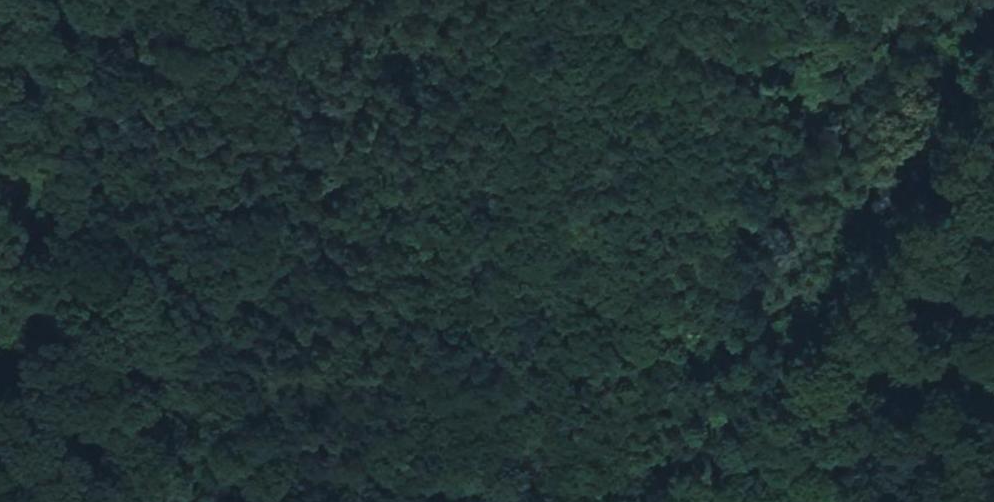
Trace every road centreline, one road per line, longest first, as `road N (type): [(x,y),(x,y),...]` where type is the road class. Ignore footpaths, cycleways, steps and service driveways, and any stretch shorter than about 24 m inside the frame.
road 1 (track): [(660,501),(0,467)]
road 2 (track): [(701,501),(993,74)]

